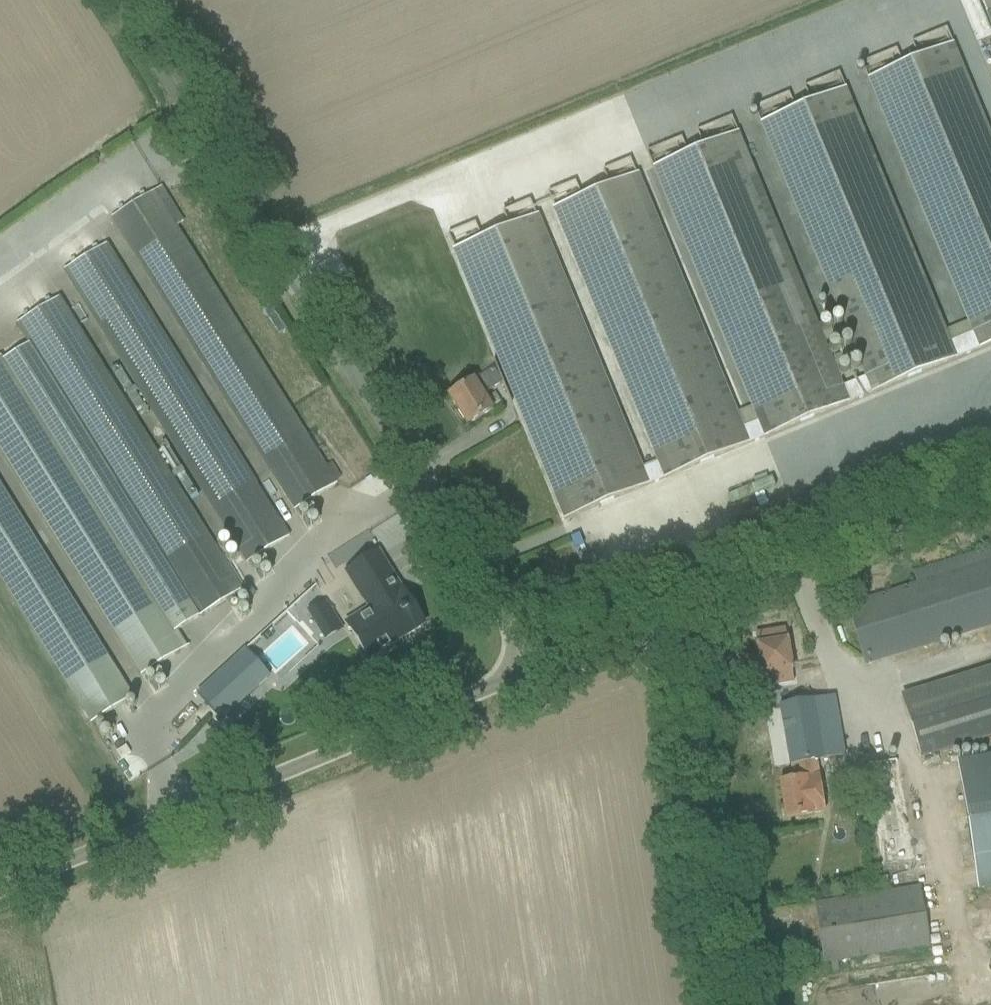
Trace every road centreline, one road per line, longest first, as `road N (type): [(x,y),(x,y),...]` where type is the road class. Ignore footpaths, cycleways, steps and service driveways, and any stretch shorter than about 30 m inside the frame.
road 1 (unclassified): [(533,674),(508,615),(119,0)]
road 2 (unclassified): [(0,900),(533,674)]
road 3 (unclassified): [(724,1004),(669,666),(654,627)]
road 4 (unclassified): [(654,627),(990,489)]
road 5 (unclassified): [(533,674),(654,627)]

